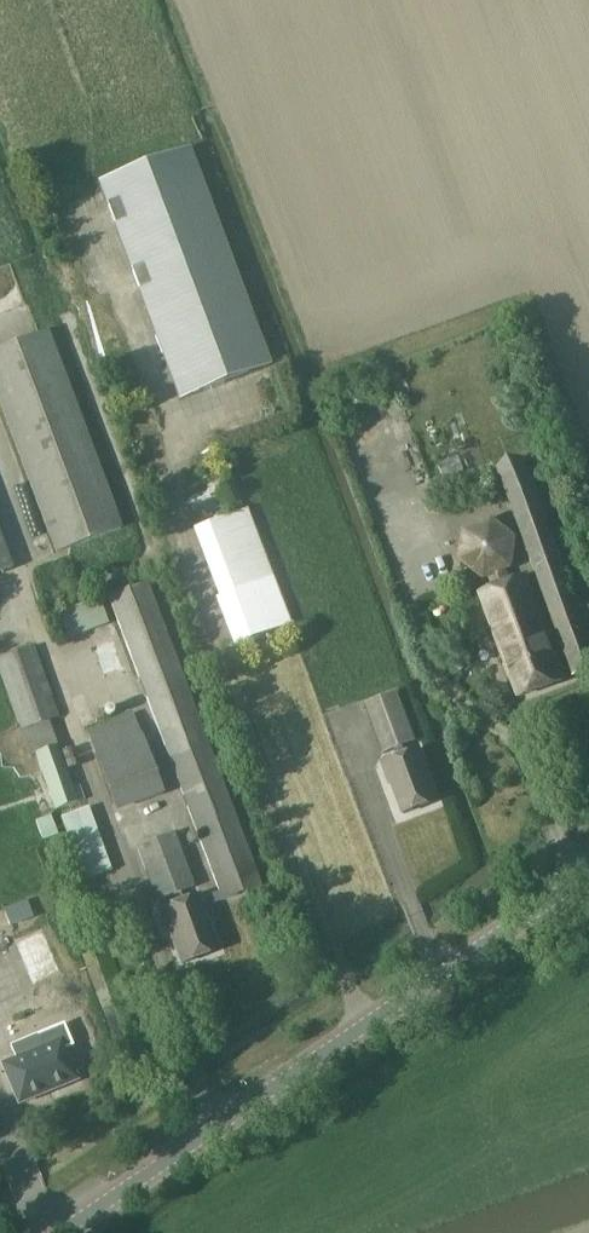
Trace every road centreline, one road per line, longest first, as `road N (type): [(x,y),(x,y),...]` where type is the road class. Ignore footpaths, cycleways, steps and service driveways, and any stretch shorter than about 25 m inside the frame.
road 1 (tertiary): [(56,1232),(588,870)]

